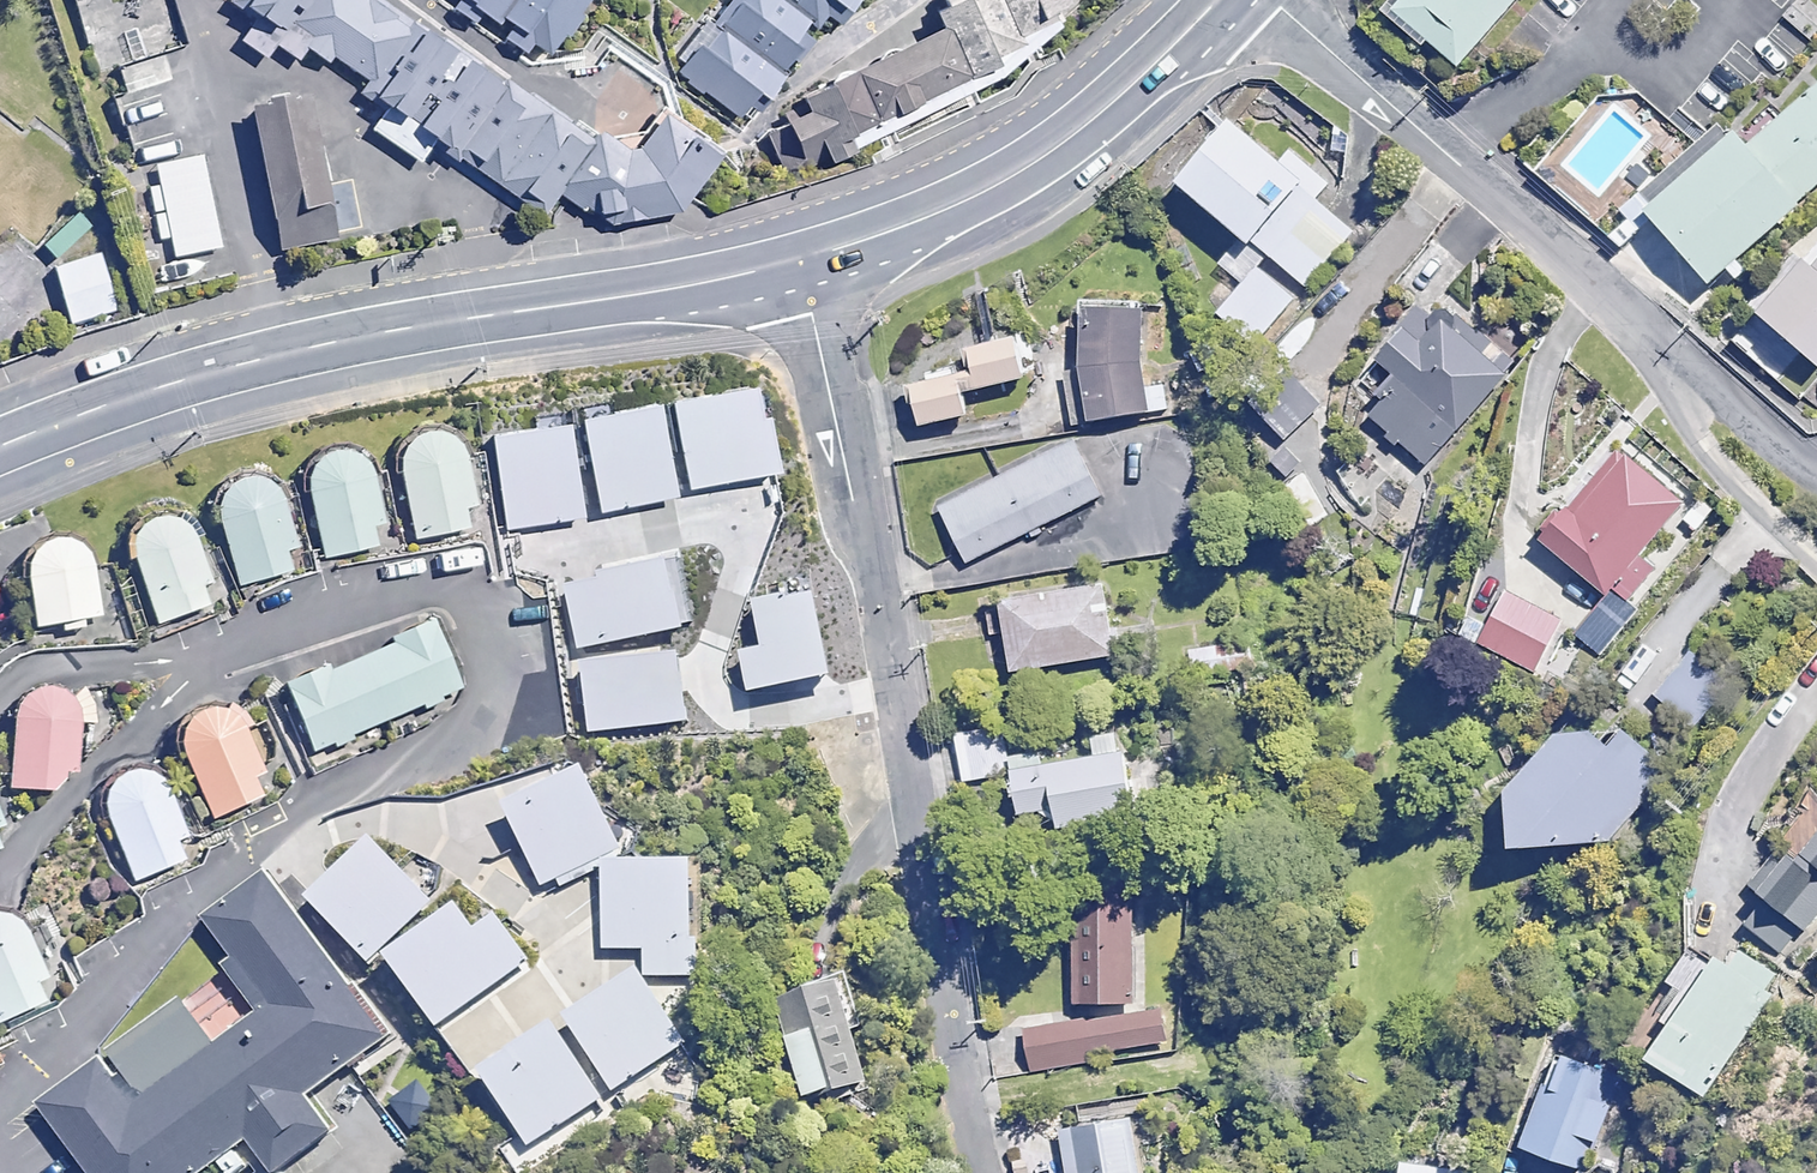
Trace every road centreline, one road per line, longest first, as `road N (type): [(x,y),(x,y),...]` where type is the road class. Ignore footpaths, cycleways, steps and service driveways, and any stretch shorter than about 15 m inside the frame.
road 1 (residential): [(809,265),(984,1172)]
road 2 (tertiary): [(809,265),(318,352),(0,454)]
road 3 (residential): [(1290,0),(1654,338)]
road 4 (tertiary): [(1212,0),(1149,64),(1033,154),(809,265)]
road 5 (residential): [(1654,338),(1685,420),(1731,481),(1816,565)]
road 6 (residential): [(1816,691),(1751,778),(1719,836),(1701,918)]
road 7 (residential): [(1654,338),(1816,473)]

